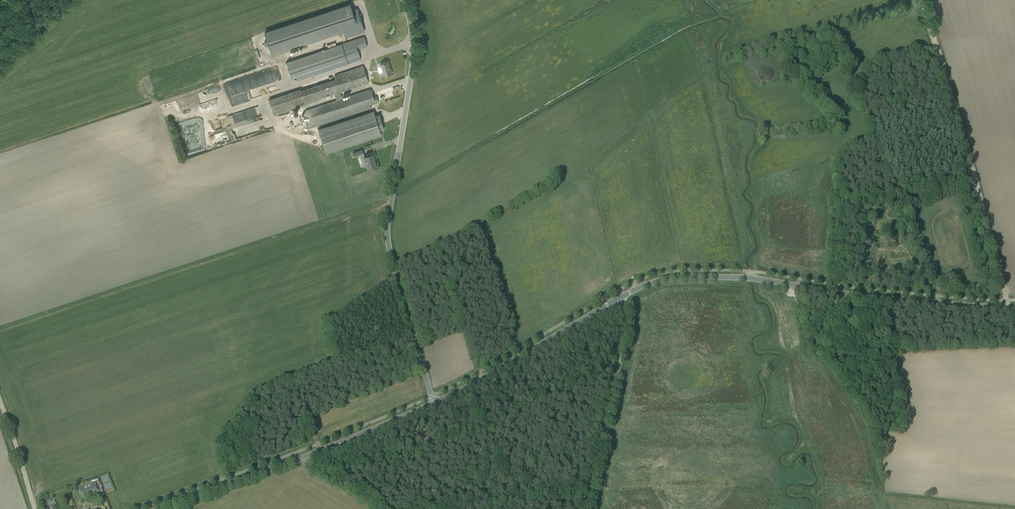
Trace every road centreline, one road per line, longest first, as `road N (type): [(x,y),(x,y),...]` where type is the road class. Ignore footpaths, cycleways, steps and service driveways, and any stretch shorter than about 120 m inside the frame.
road 1 (unclassified): [(433,403),(389,227),(415,47),(404,0)]
road 2 (tertiary): [(620,298),(657,281),(727,277),(1014,307)]
road 3 (track): [(1006,300),(923,0)]
road 4 (tertiary): [(164,508),(433,403)]
road 5 (unclassified): [(588,508),(627,343),(620,298)]
road 6 (tertiary): [(433,403),(620,298)]

